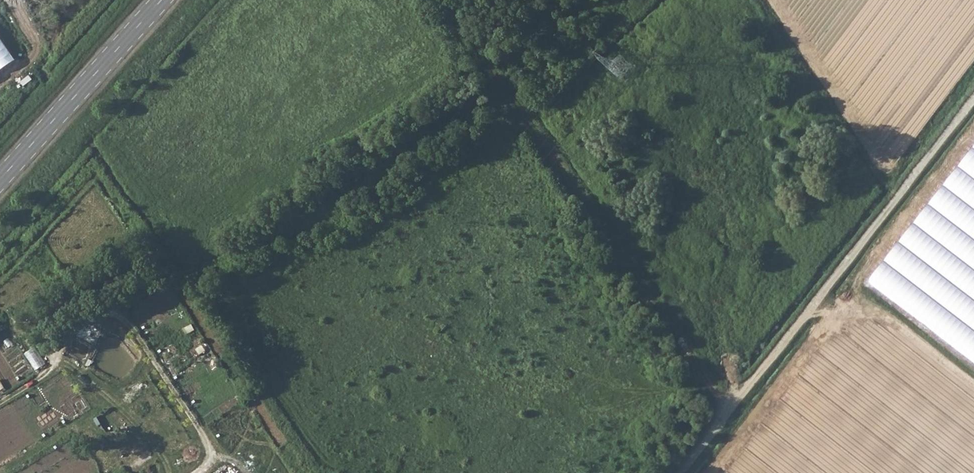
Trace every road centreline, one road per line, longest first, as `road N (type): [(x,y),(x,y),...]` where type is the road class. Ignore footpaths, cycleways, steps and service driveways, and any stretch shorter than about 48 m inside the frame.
road 1 (track): [(501,78),(729,409)]
road 2 (track): [(247,472),(211,455),(119,315),(96,312),(70,325),(48,369),(0,403)]
road 3 (secondary): [(0,181),(163,0)]

